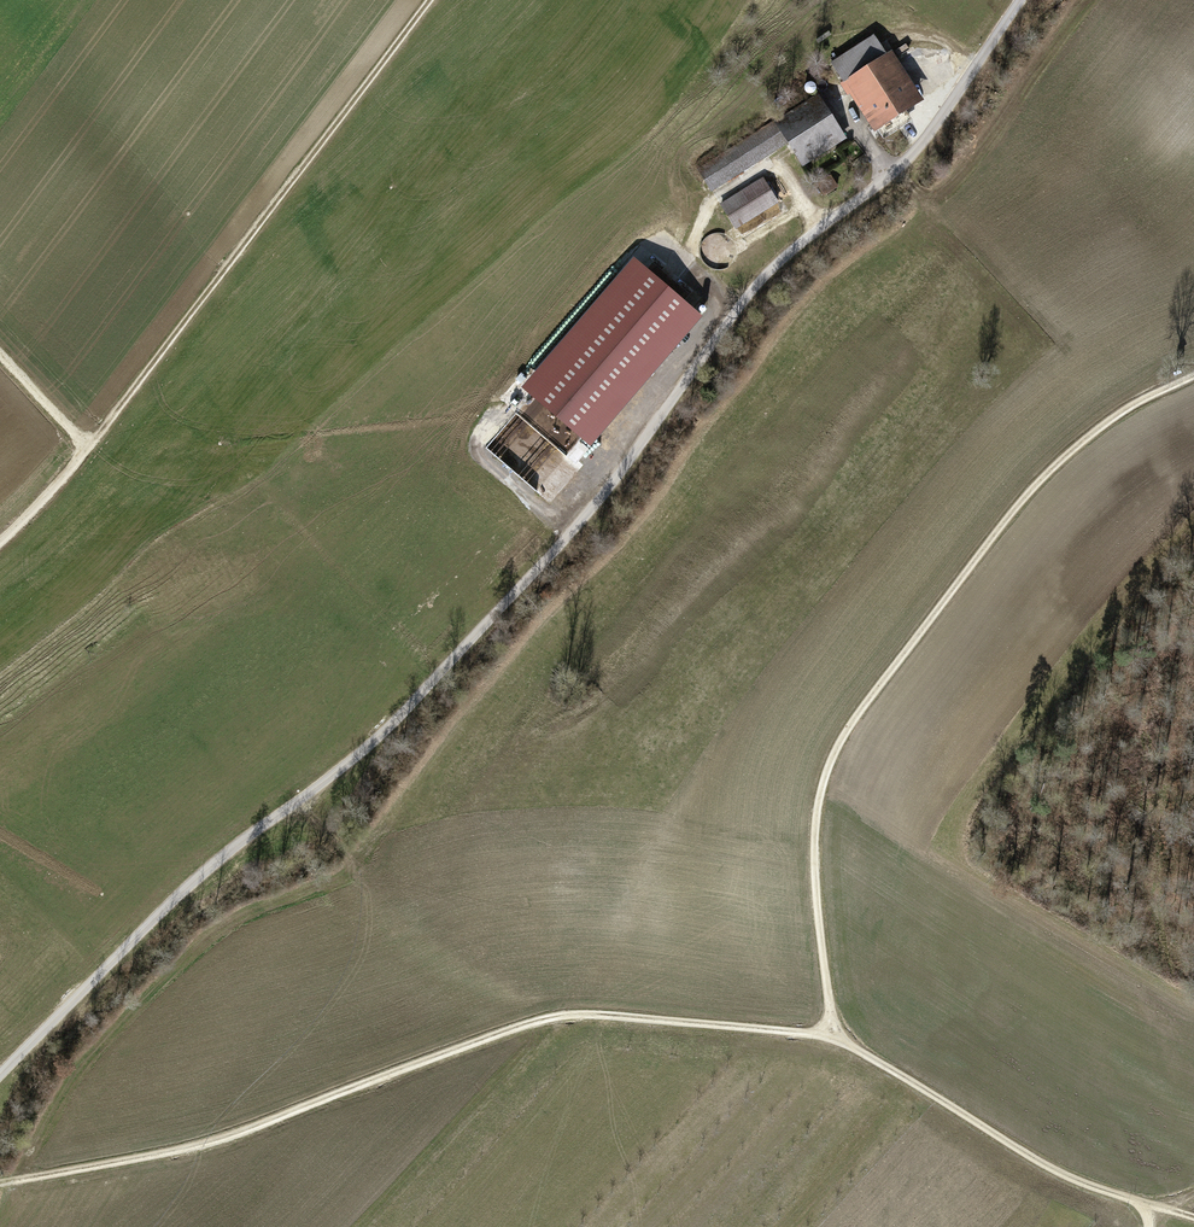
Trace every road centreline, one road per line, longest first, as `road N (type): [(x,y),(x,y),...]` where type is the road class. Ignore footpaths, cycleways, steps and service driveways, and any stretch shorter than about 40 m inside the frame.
road 1 (track): [(0,1183),(214,1143),(545,1019),(588,1014),(832,1032),(809,824),(849,727),(1006,524),(1127,412),(1193,381)]
road 2 (unclassified): [(1022,0),(912,154),(756,284),(596,505),(367,748),(167,905),(0,1075)]
road 3 (track): [(0,894),(596,244)]
road 4 (track): [(832,1032),(984,1127),(1193,1223)]
road 5 (track): [(0,355),(89,449)]

